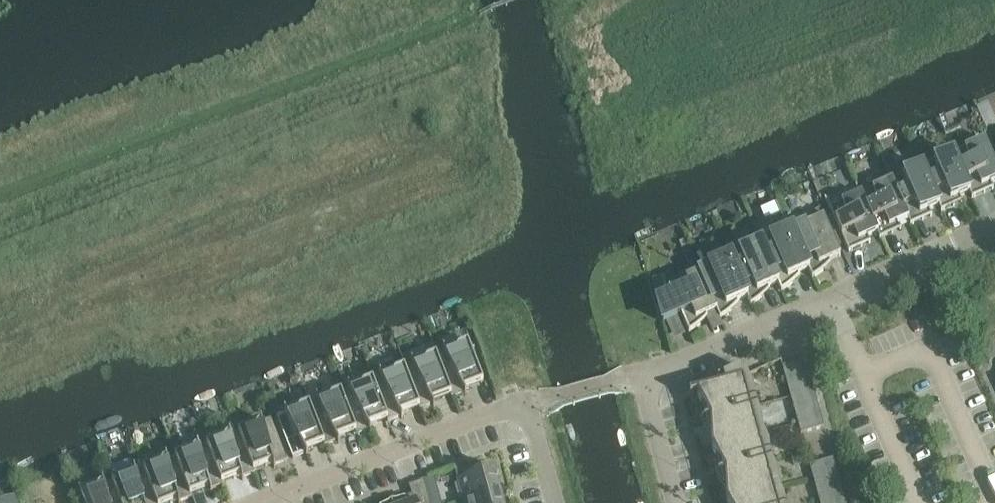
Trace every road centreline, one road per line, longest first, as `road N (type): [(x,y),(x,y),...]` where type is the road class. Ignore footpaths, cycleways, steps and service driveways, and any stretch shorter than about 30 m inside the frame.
road 1 (residential): [(643,375),(994,230)]
road 2 (residential): [(270,502),(532,409)]
road 3 (residential): [(680,502),(643,375)]

